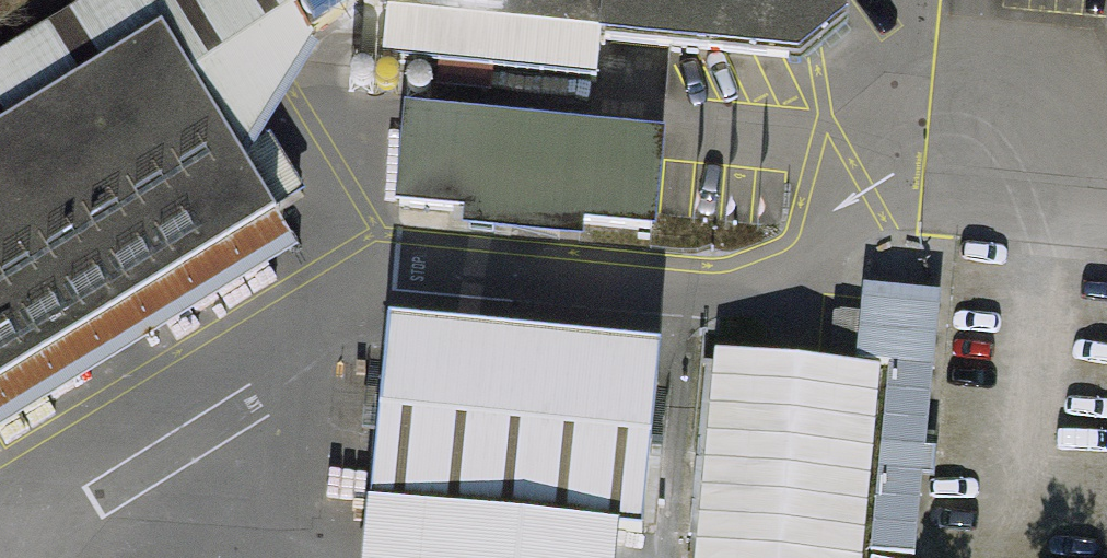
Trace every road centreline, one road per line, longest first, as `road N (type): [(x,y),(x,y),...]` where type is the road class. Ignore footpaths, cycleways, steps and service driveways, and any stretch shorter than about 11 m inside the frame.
road 1 (residential): [(846,194),(1106,218)]

